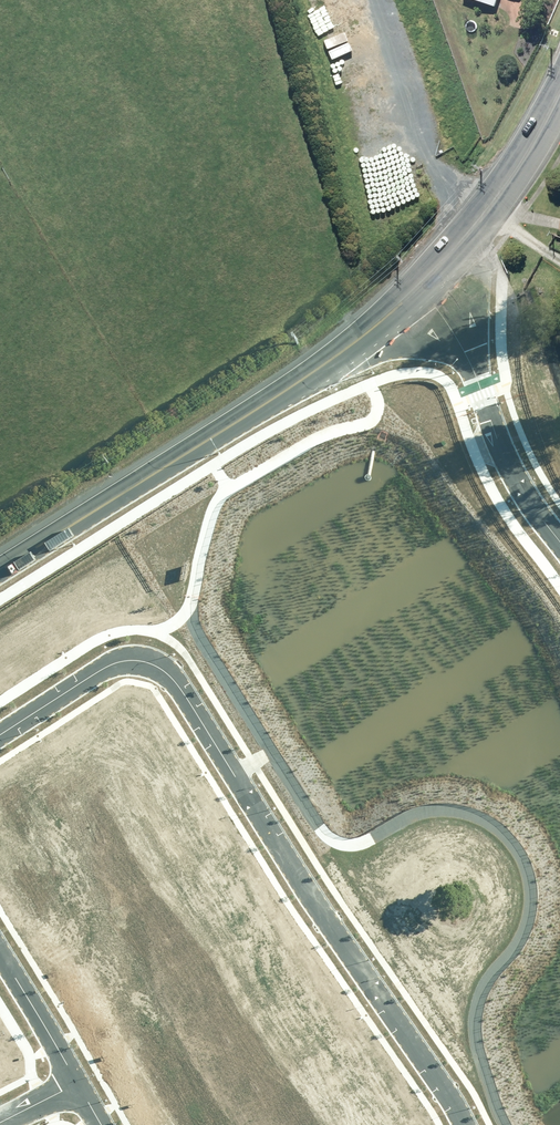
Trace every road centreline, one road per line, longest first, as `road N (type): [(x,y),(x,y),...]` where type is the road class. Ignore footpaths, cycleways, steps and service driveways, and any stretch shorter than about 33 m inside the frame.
road 1 (residential): [(464,1124),(167,672),(117,662),(0,736)]
road 2 (secondary): [(0,577),(259,410),(421,288)]
road 3 (residential): [(421,288),(483,394),(529,507),(559,547)]
road 4 (secondary): [(421,288),(501,196),(559,96)]
road 5 (residential): [(0,951),(81,1085)]

